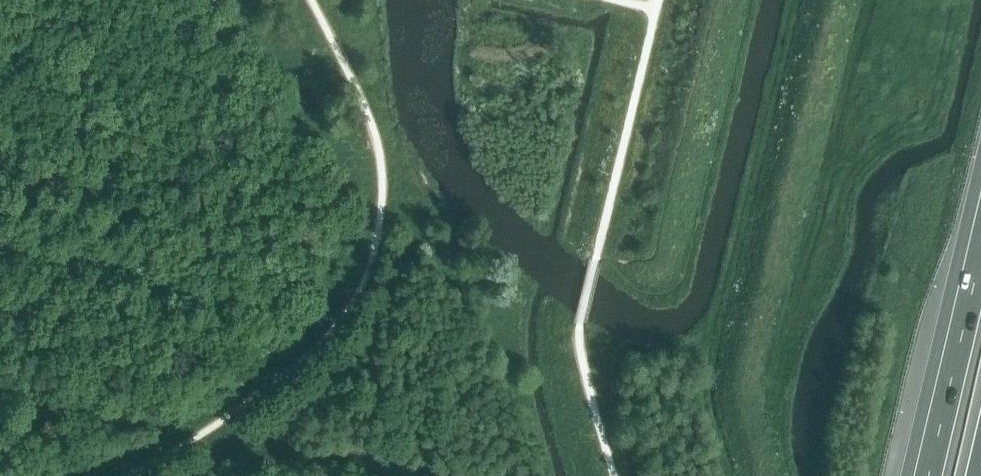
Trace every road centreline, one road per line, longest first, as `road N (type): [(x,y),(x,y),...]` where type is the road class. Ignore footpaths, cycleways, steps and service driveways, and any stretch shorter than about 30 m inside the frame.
road 1 (motorway): [(980,213),(918,475)]

